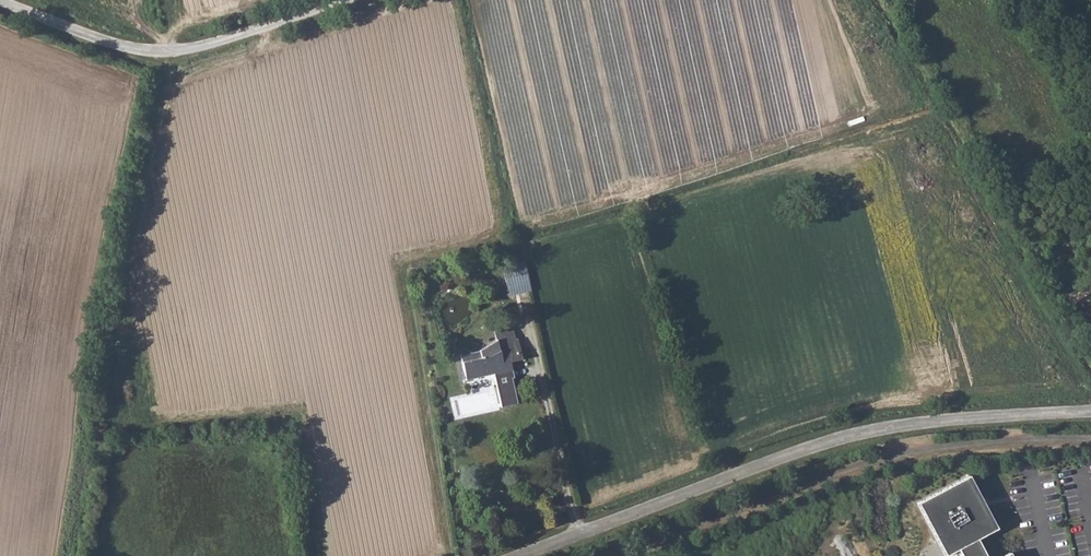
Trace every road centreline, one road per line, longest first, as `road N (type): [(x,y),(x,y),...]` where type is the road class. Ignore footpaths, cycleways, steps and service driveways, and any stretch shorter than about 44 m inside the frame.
road 1 (unclassified): [(1090,412),(923,424),(843,440),(520,555)]
road 2 (unclassified): [(354,0),(194,49),(148,54),(0,2)]

